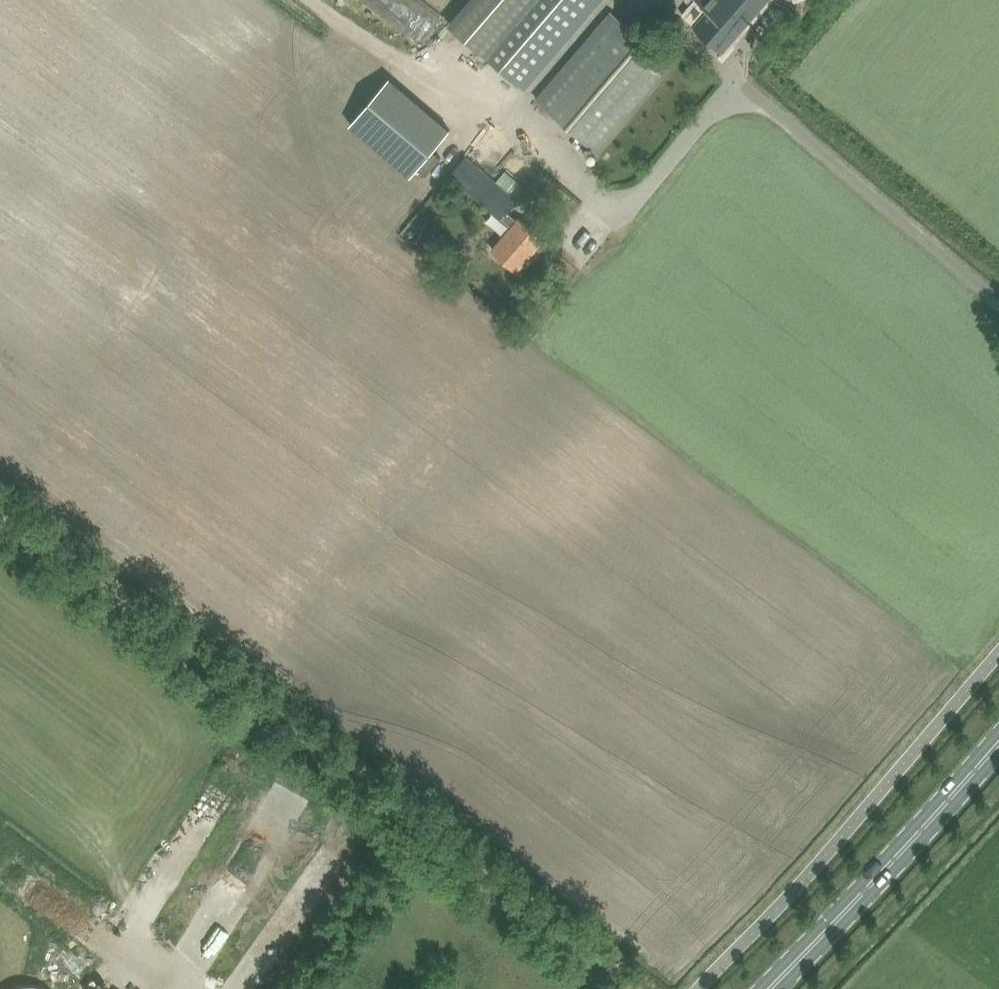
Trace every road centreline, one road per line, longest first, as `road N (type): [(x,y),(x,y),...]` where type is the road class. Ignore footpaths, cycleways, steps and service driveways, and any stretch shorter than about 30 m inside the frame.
road 1 (track): [(0,516),(633,988)]
road 2 (unclassified): [(998,298),(745,86),(722,100),(594,251)]
road 3 (primary): [(998,739),(766,988)]

